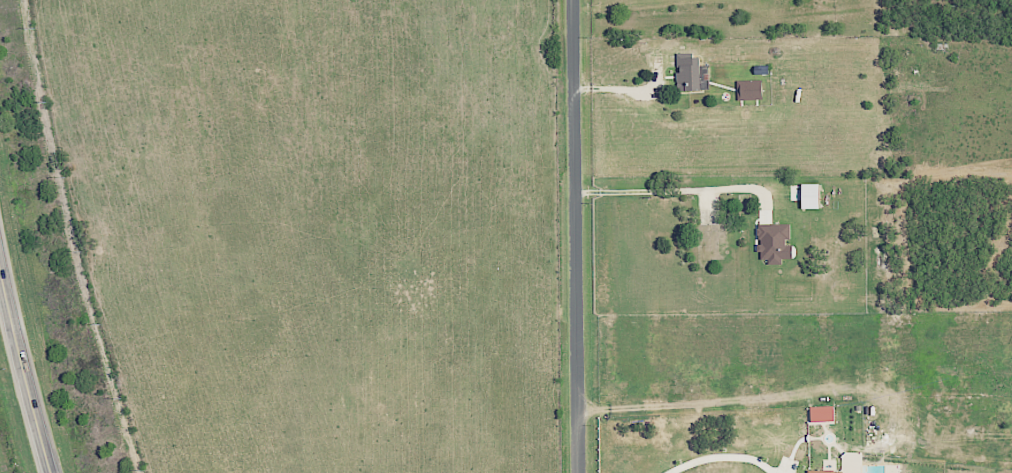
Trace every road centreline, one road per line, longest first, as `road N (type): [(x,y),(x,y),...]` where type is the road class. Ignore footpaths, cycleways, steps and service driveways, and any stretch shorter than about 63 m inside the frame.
road 1 (residential): [(581,472),(573,0)]
road 2 (trunk): [(49,472),(0,279)]

